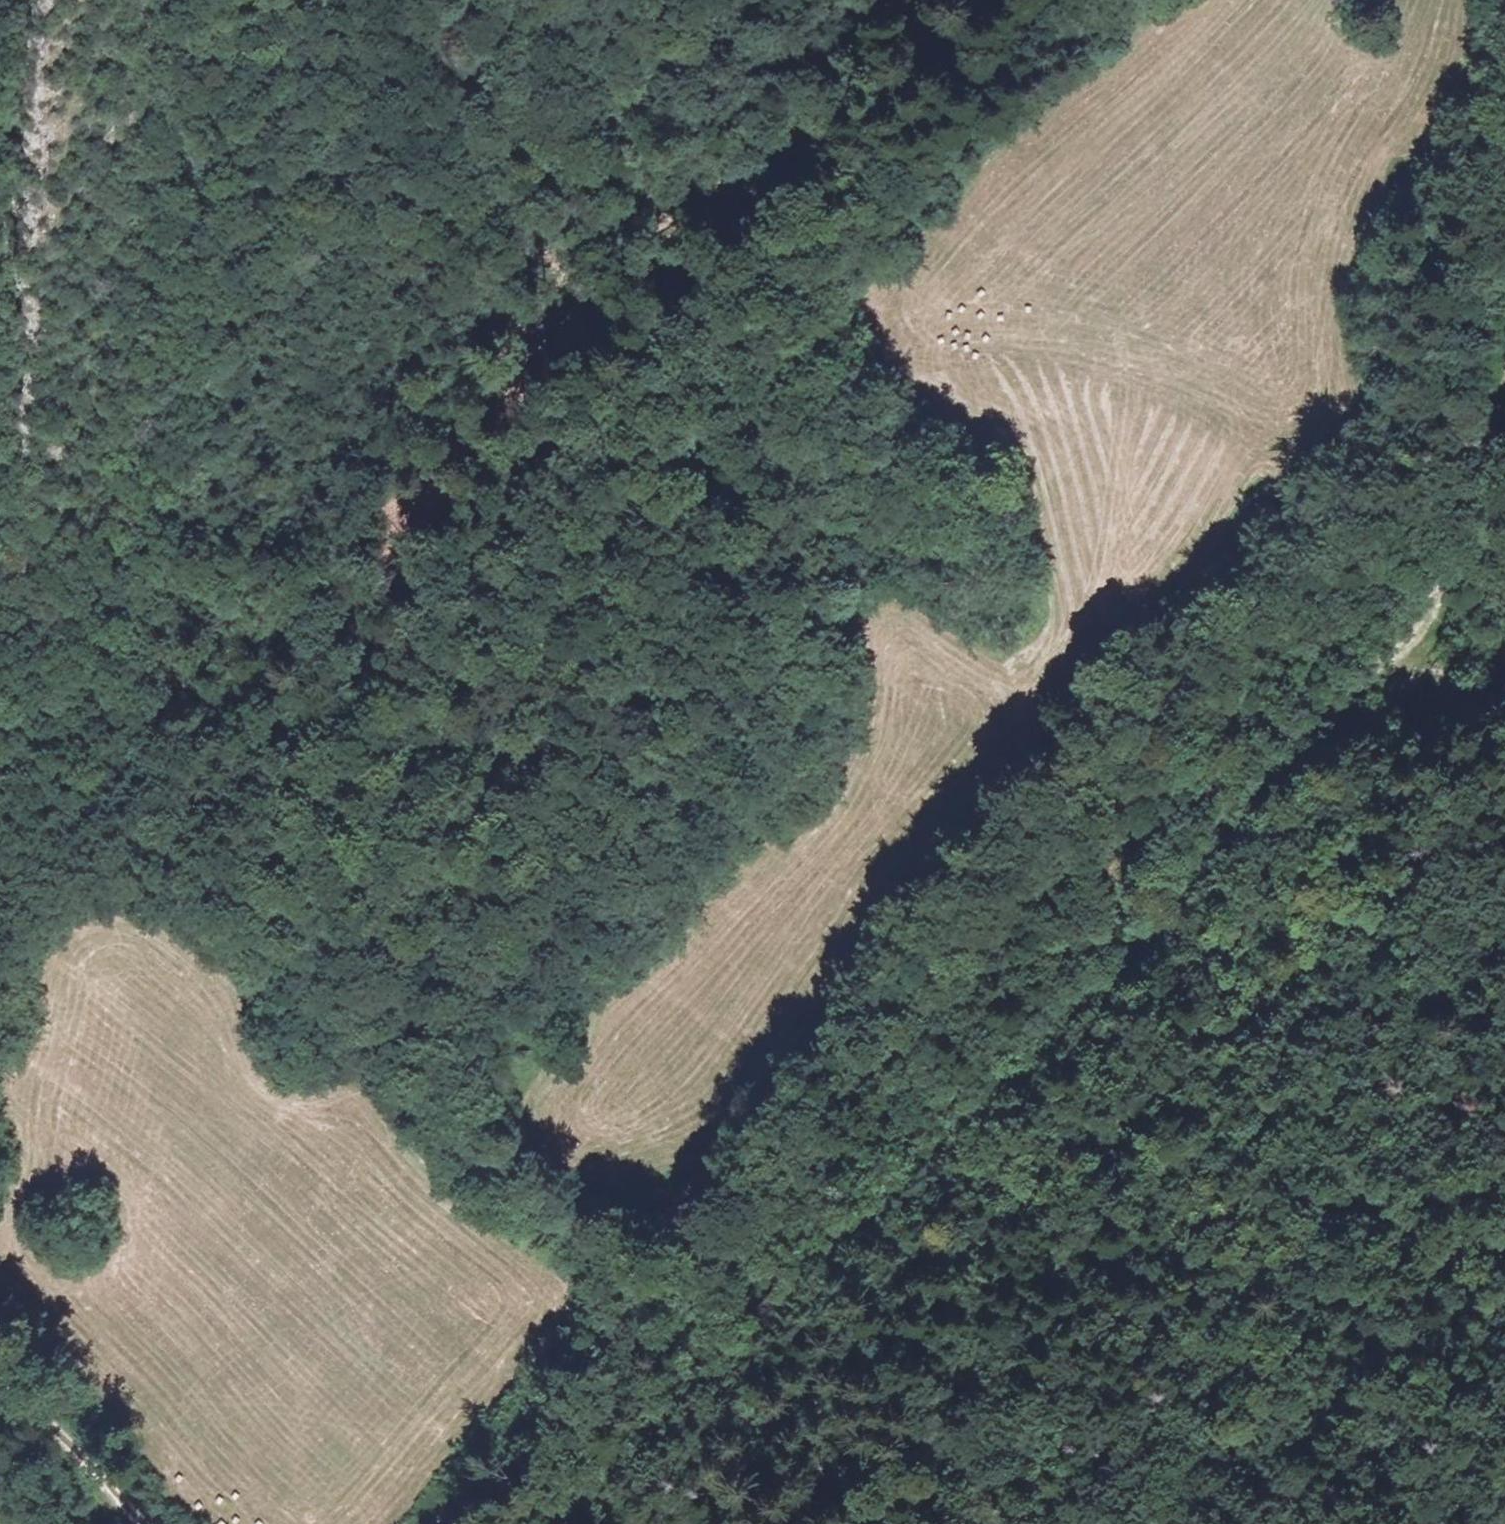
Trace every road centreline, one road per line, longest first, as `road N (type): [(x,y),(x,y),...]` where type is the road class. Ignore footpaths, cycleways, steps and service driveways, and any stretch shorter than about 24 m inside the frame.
road 1 (track): [(489,1523),(565,1476),(1240,829),(1453,554),(1504,373)]
road 2 (track): [(139,1523),(0,1388)]

